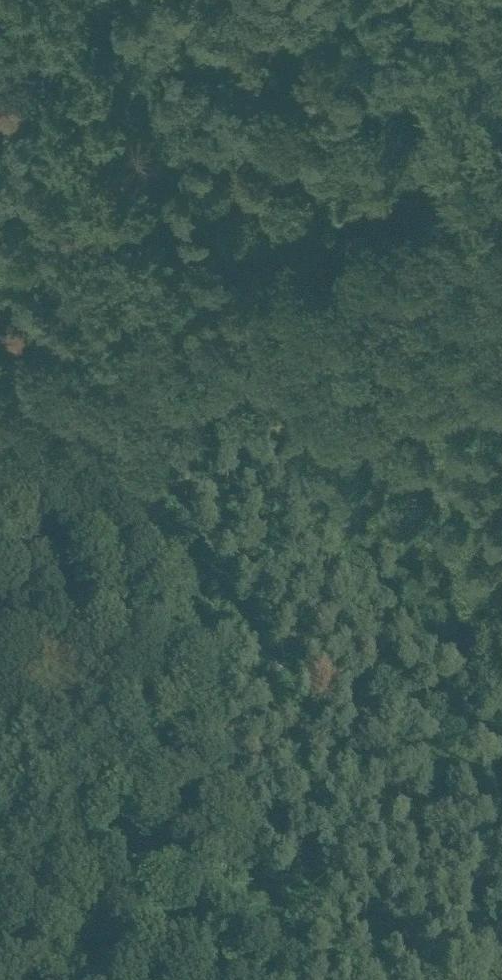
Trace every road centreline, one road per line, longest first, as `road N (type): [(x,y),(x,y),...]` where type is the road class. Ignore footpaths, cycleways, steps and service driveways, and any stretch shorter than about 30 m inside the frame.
road 1 (track): [(501,403),(336,455),(234,455),(0,509)]

